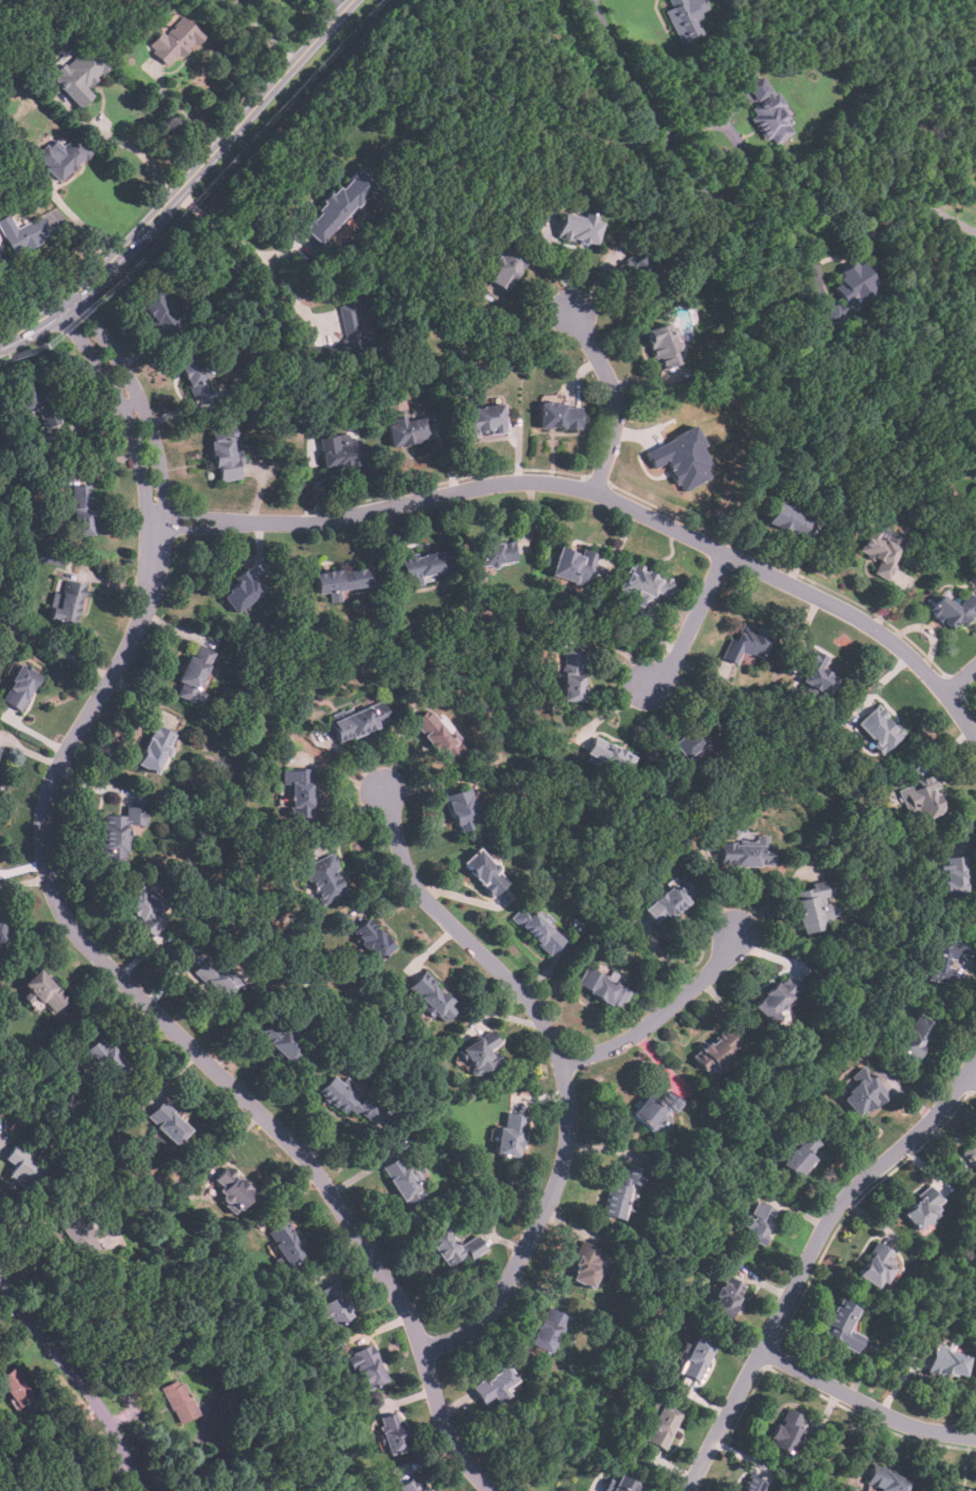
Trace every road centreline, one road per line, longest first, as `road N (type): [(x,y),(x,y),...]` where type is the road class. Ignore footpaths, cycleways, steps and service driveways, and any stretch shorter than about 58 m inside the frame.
road 1 (residential): [(69,303),(136,410),(157,498),(157,561),(129,649),(52,785),(44,846),(53,890),(89,945),(324,1179),(411,1315),(451,1435),(494,1490)]
road 2 (residential): [(158,524),(312,523),(490,483),(568,484),(614,498),(876,626),(935,677),(975,735)]
road 3 (residential): [(423,1351),(467,1332),(493,1308),(559,1180),(571,1117),(563,1061),(548,1028),(417,886),(386,791)]
road 4 (residential): [(975,1063),(940,1113),(829,1219),(688,1490)]
road 5 (tertiary): [(356,0),(98,279),(0,345)]
road 6 (residential): [(141,1490),(99,1402),(0,1279)]
road 7 (residential): [(975,1436),(915,1427),(762,1348)]
road 8 (residential): [(563,1061),(618,1046),(645,1028),(712,973),(738,932)]
road 9 (residential): [(598,492),(618,402),(577,313)]
road 10 (residential): [(650,683),(675,664),(728,553)]

